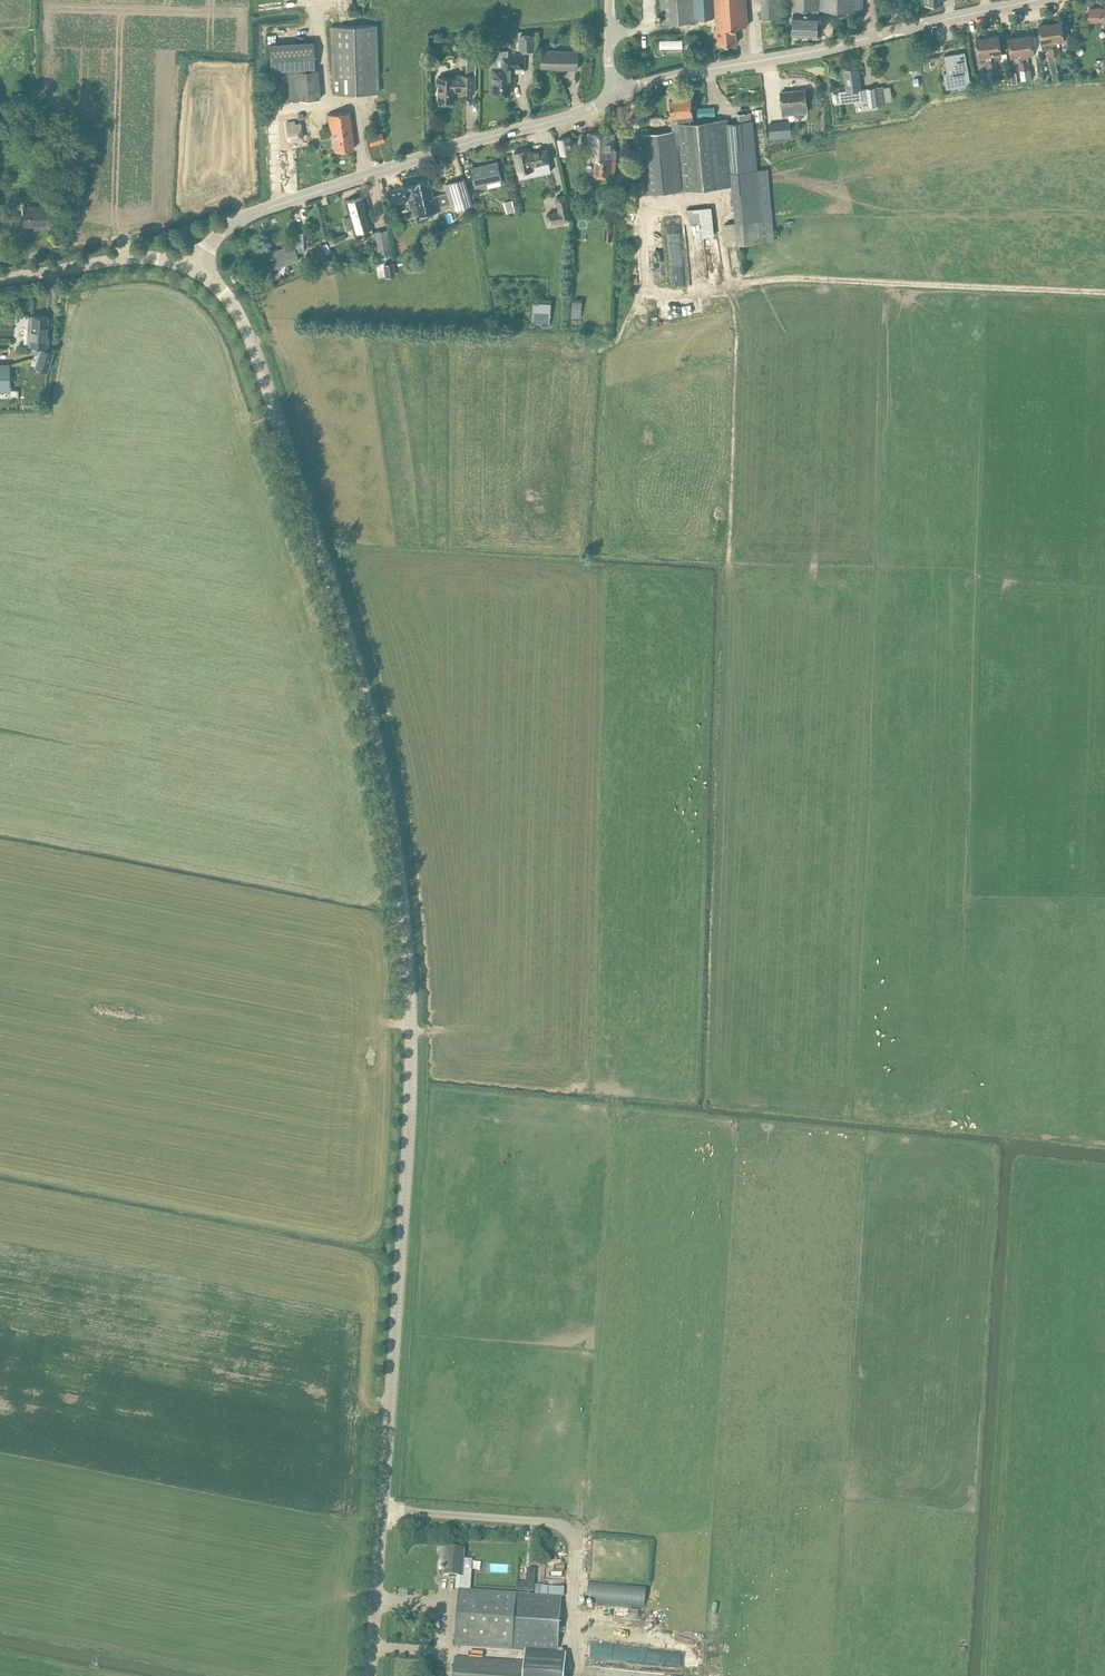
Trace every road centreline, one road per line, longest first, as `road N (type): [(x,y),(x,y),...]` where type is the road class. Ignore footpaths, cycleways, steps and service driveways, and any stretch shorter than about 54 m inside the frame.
road 1 (tertiary): [(371,1675),(412,1096),(406,918),(374,730),(305,499),(250,332),(194,268)]
road 2 (tertiary): [(194,268),(212,241),(249,214),(594,110),(611,89)]
road 3 (tertiary): [(611,89),(1048,0)]
road 4 (tertiary): [(194,268),(141,256),(0,275)]

